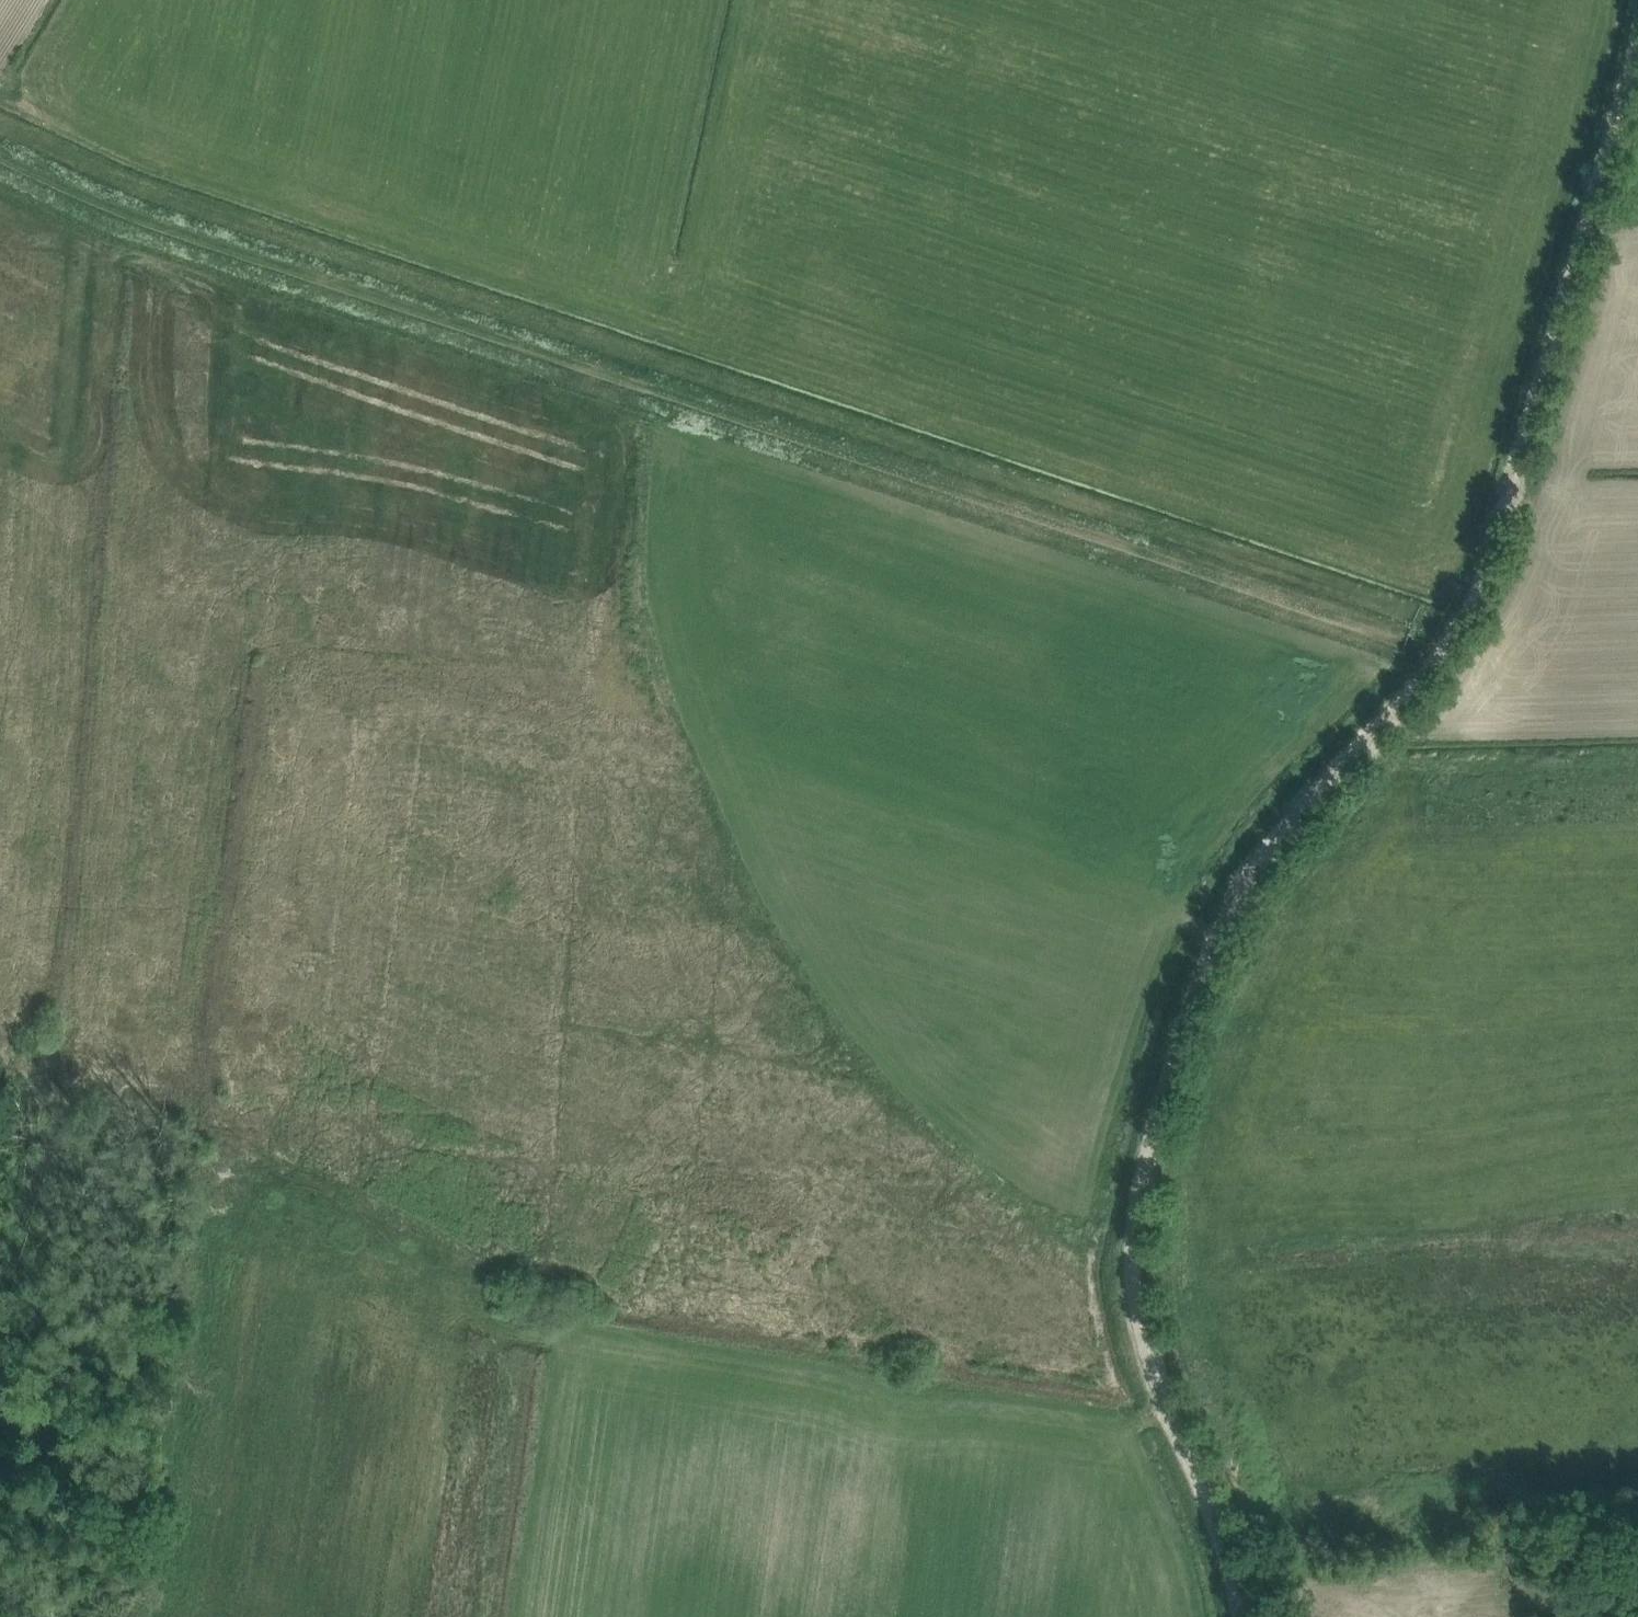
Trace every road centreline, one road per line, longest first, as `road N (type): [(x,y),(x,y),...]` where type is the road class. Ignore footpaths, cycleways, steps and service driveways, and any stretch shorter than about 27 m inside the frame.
road 1 (track): [(0,118),(196,200),(655,348),(1465,580)]
road 2 (track): [(1240,1616),(1165,1392),(1134,1266),(1165,1073),(1223,909),(1334,762),(1433,652),(1453,608)]
road 3 (track): [(1453,608),(1501,500),(1637,6)]

